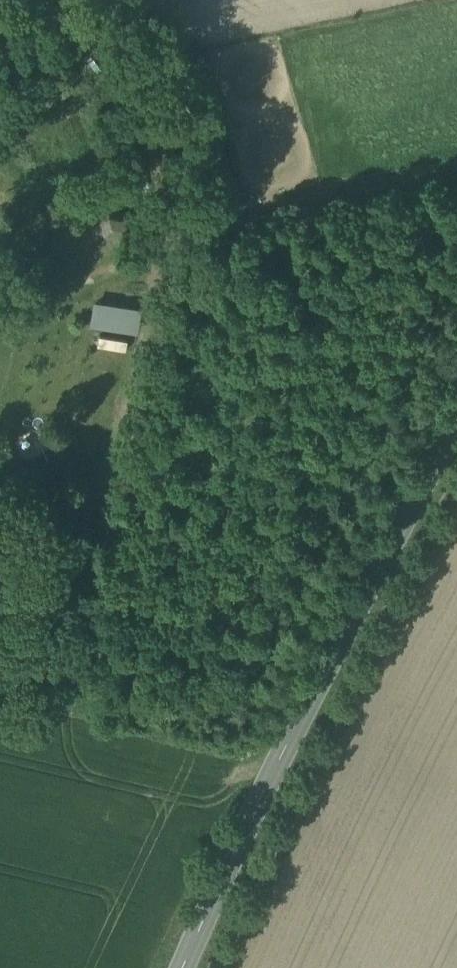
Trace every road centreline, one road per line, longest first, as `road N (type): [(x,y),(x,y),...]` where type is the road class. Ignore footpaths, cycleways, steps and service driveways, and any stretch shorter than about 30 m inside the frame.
road 1 (secondary): [(456,429),(338,644),(184,967)]

